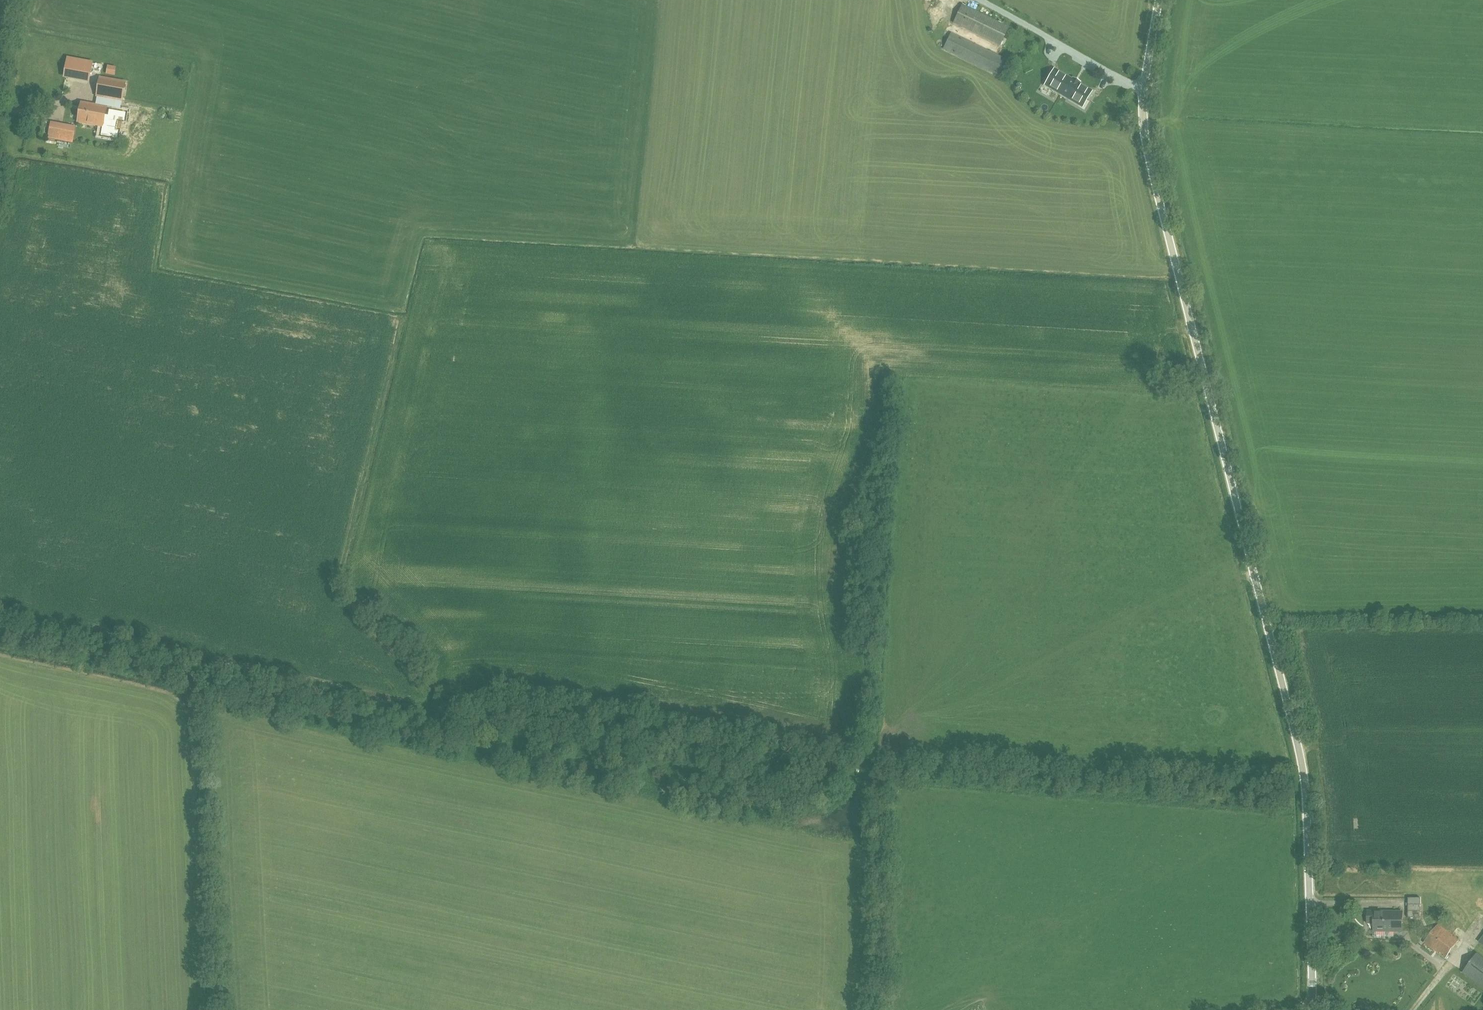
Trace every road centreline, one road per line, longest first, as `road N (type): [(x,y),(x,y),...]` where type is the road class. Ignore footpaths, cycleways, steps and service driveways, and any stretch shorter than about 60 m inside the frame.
road 1 (unclassified): [(1309,1009),(1301,769),(1142,127),(1158,0)]

